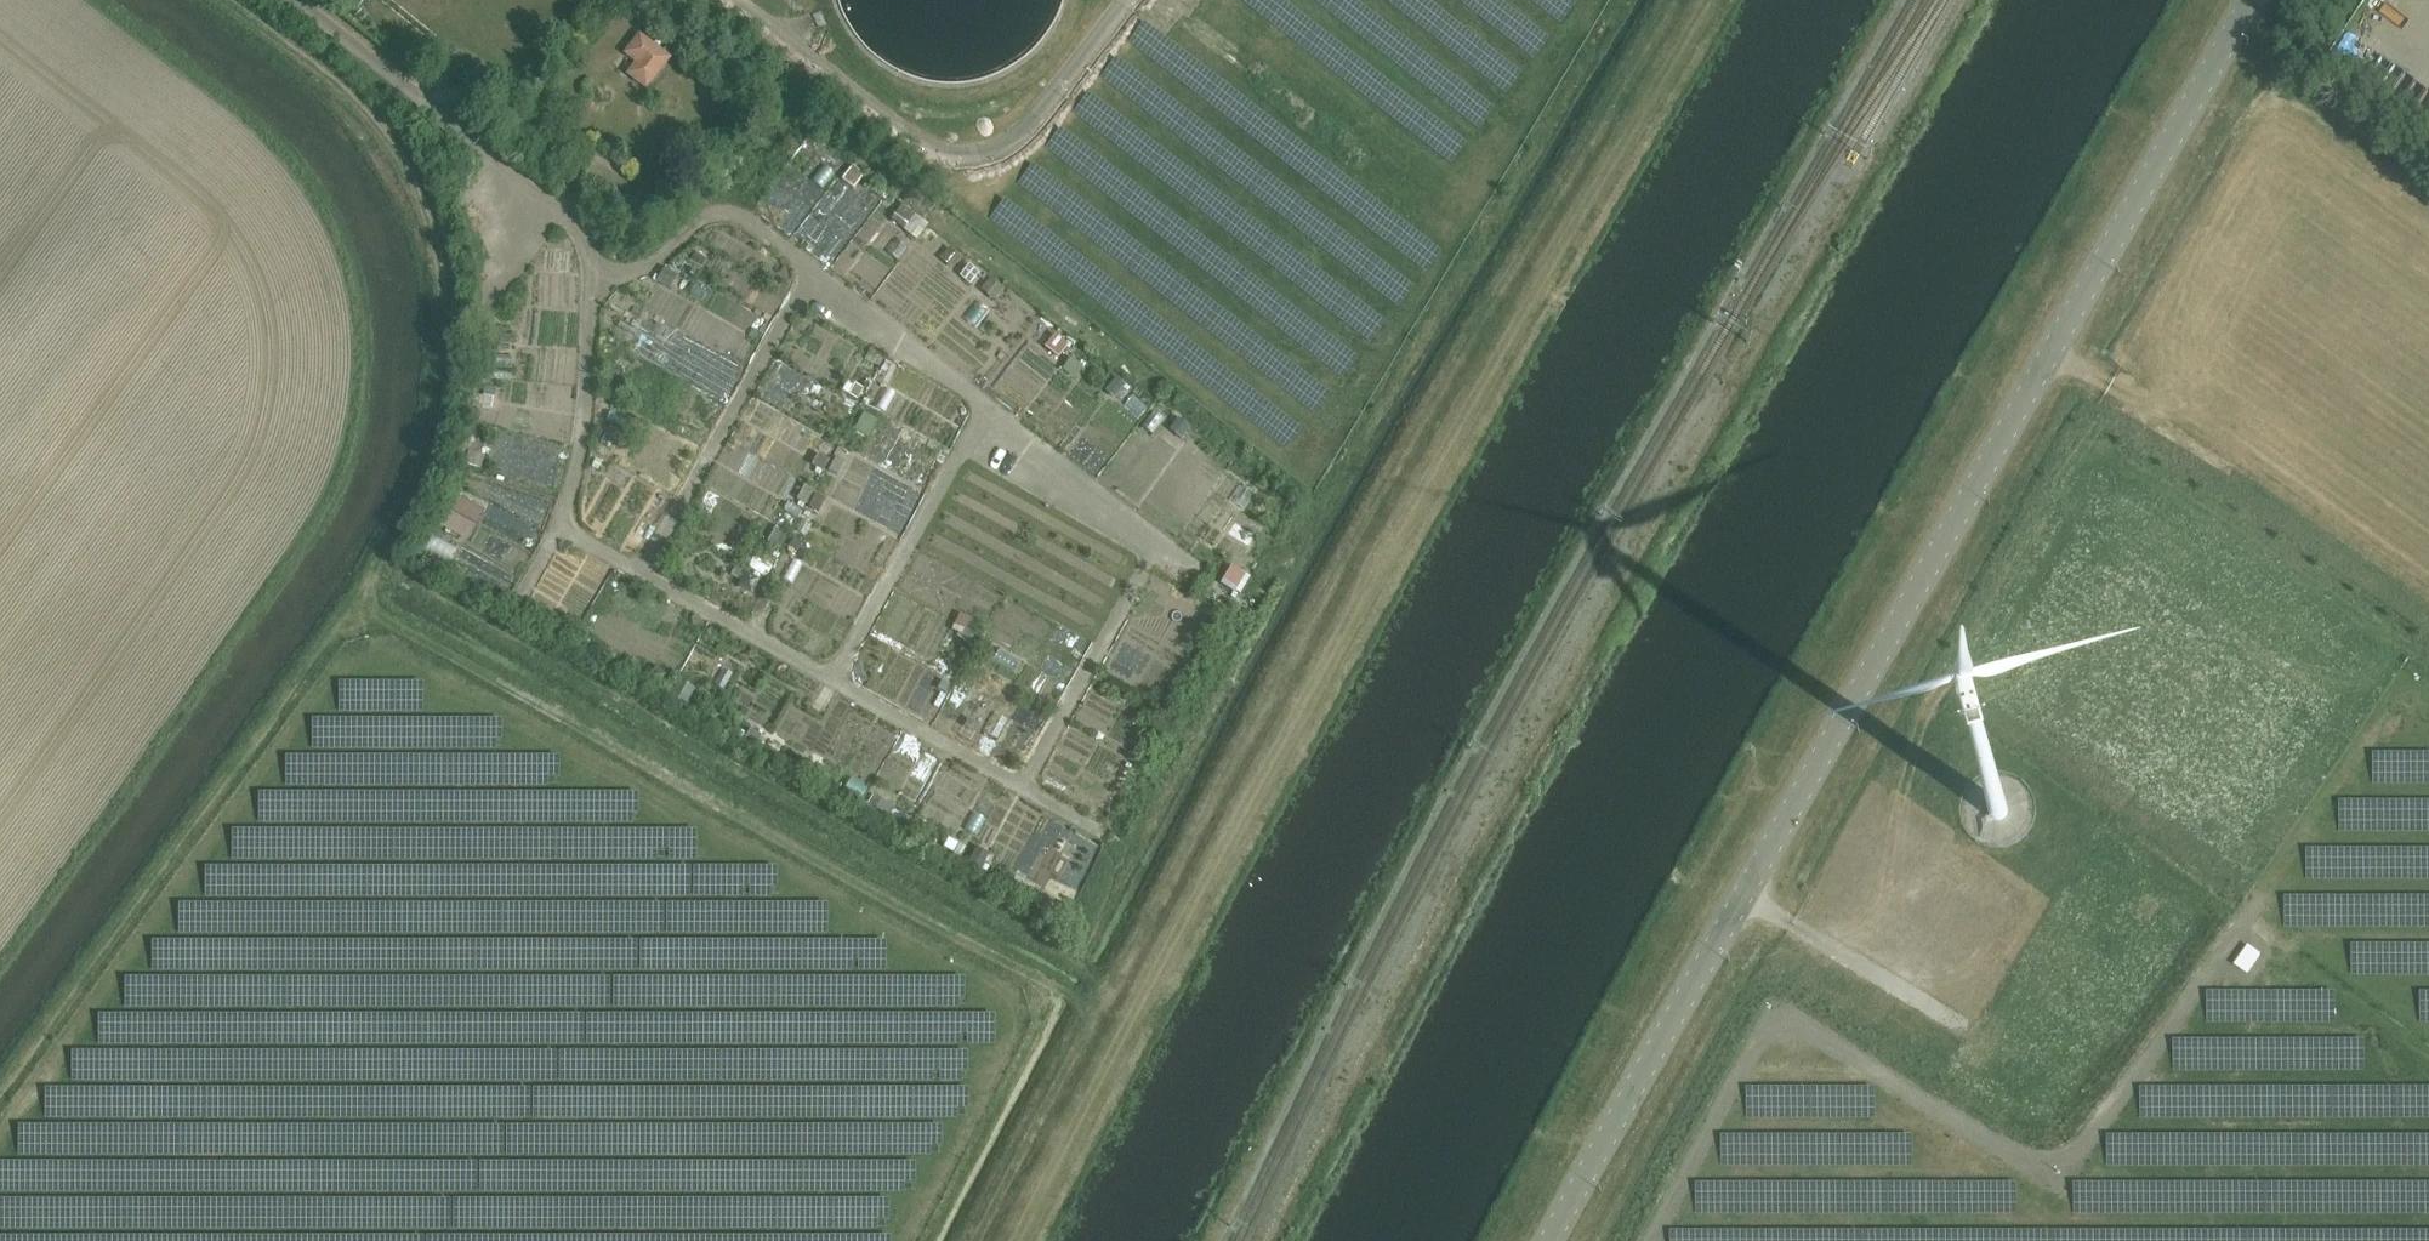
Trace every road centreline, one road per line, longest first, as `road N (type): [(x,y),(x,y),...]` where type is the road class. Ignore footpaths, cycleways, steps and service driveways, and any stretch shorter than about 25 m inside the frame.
road 1 (tertiary): [(1549,1240),(2255,0)]
road 2 (track): [(222,0),(329,81),(413,186),(442,275),(437,409),(409,499),(357,598),(0,1086)]

